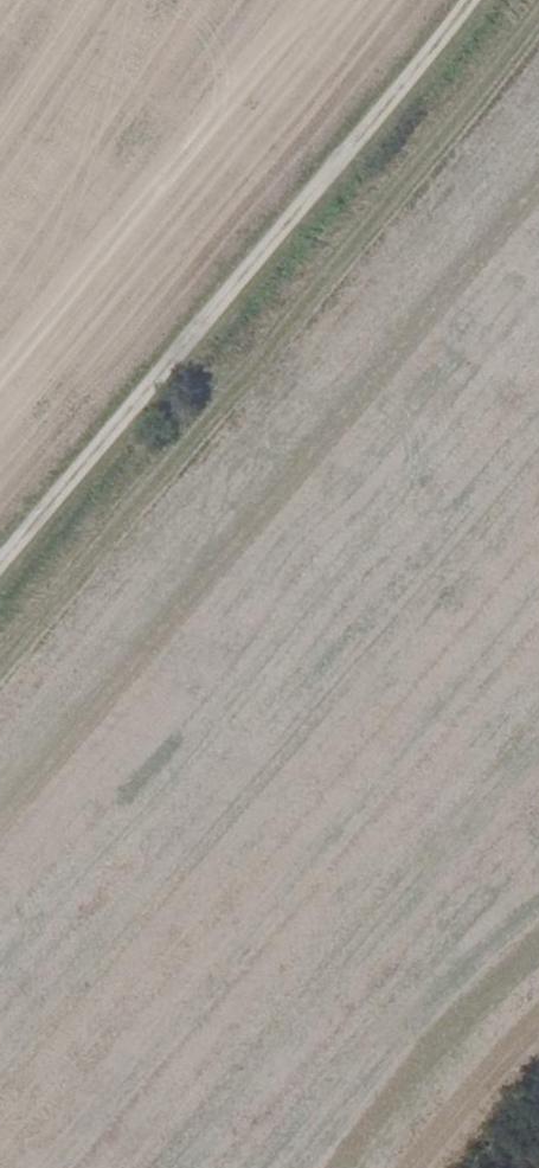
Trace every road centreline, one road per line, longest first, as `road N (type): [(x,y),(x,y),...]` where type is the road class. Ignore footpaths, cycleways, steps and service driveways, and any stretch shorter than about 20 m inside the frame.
road 1 (track): [(477,0),(0,573)]

